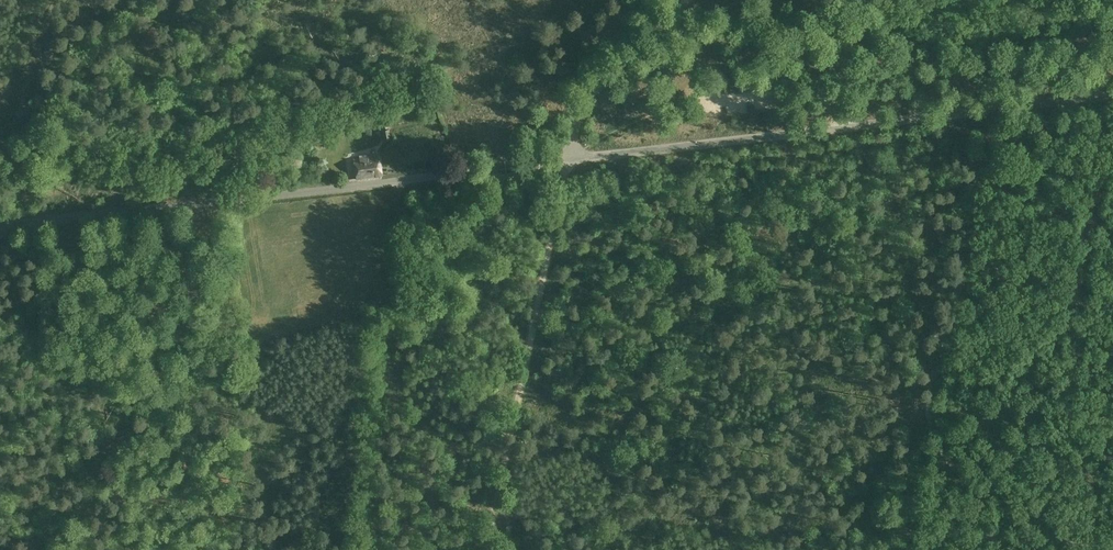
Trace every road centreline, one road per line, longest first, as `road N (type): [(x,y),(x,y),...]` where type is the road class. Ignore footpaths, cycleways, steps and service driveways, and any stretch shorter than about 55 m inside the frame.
road 1 (unclassified): [(571,158),(1112,95)]
road 2 (track): [(0,225),(478,168)]
road 3 (track): [(571,158),(487,549)]
road 4 (unclassified): [(571,158),(593,87),(679,0)]
road 5 (track): [(478,168),(506,172),(561,159),(506,165)]

